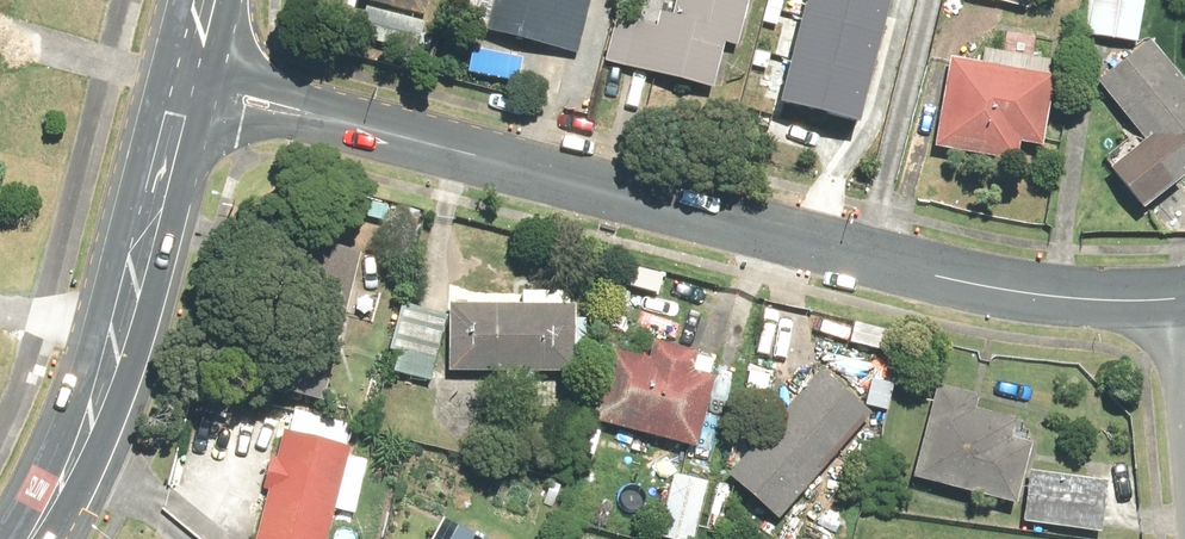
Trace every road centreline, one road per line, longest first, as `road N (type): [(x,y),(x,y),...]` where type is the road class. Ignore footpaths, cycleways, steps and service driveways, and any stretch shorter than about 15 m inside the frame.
road 1 (residential): [(334,117),(1005,285),(1184,297)]
road 2 (tertiary): [(31,538),(100,400),(176,115)]
road 3 (residential): [(334,117),(285,122),(176,115)]
road 4 (residential): [(194,44),(334,117)]

